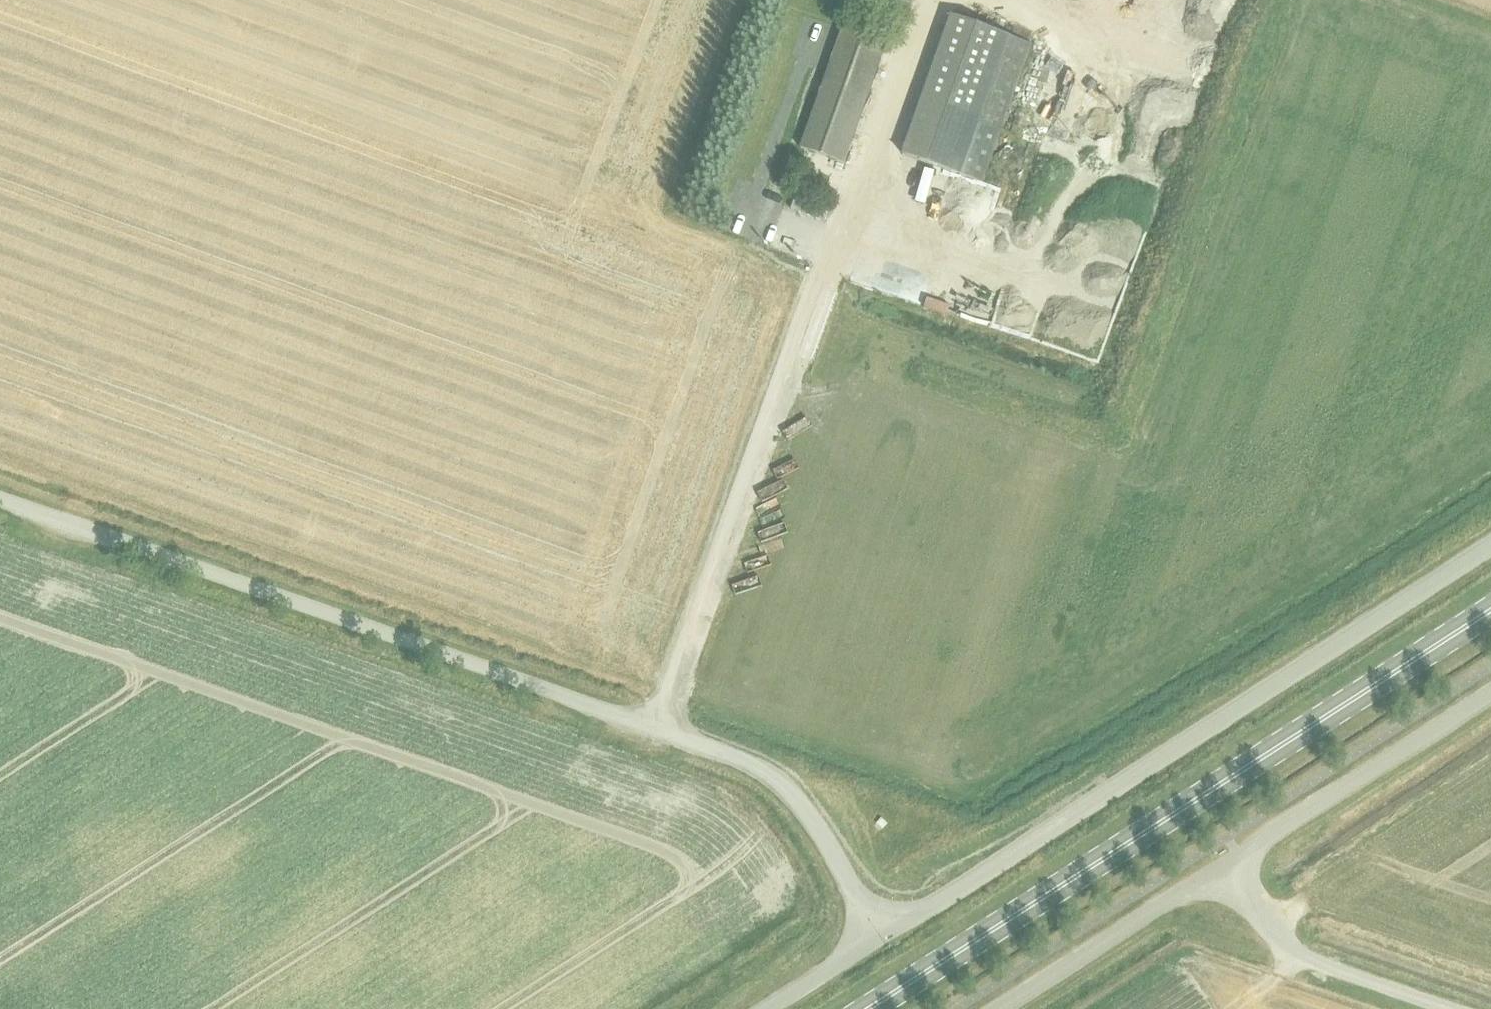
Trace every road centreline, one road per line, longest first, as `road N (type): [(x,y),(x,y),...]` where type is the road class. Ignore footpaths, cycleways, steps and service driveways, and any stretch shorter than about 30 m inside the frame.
road 1 (primary): [(869,1008),(1490,609)]
road 2 (unclassified): [(880,936),(1490,544)]
road 3 (unclassified): [(654,728),(0,499)]
road 4 (unclassified): [(654,728),(860,171)]
road 5 (unclassified): [(880,936),(809,817),(764,771),(654,728)]
road 6 (unclassified): [(1225,865),(1490,692)]
road 7 (unclassified): [(1449,1008),(1319,965),(1287,945),(1225,865)]
road 8 (unclassified): [(997,1008),(1225,865)]
road 9 (unclassified): [(766,1008),(880,936)]

